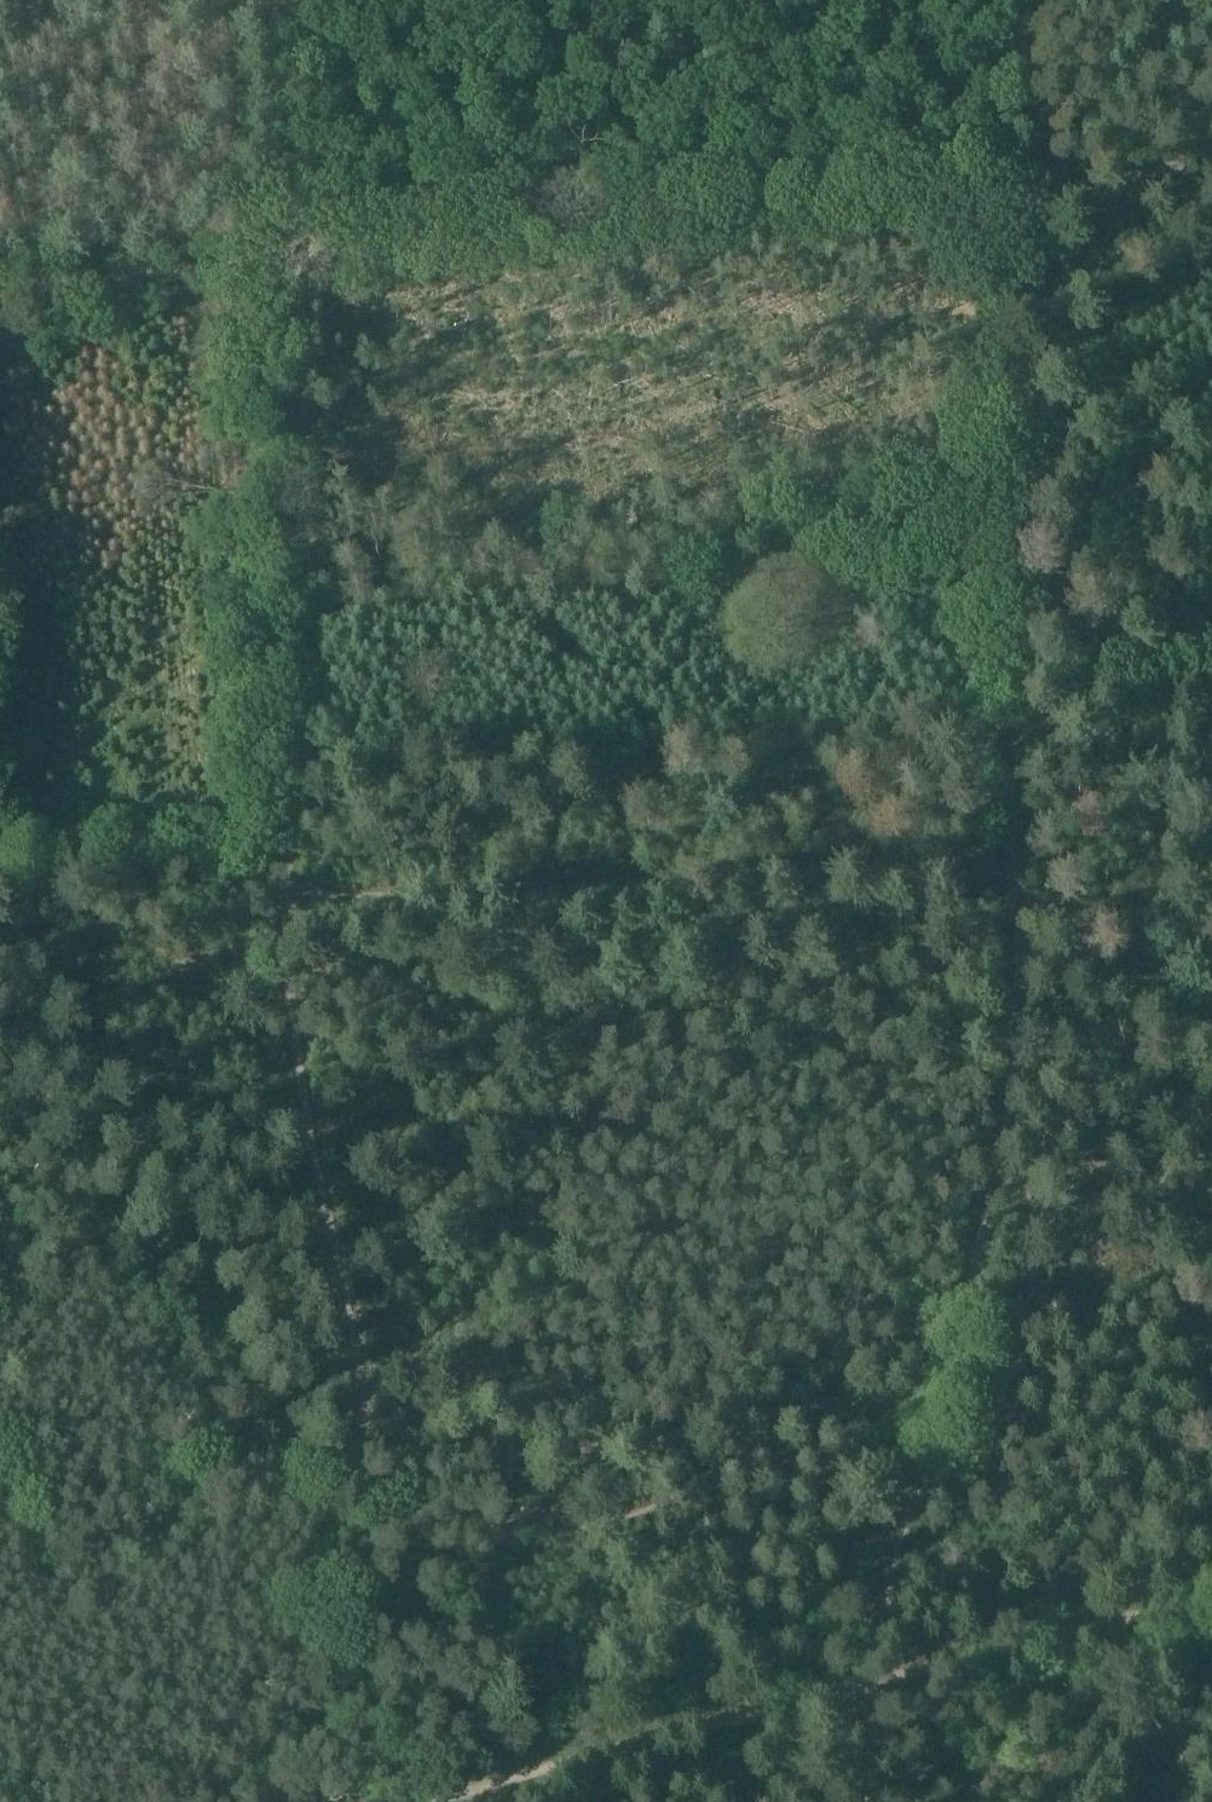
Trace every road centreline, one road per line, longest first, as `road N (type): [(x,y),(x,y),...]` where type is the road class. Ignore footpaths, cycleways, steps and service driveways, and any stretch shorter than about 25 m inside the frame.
road 1 (track): [(1014,194),(1019,1060),(989,1189)]
road 2 (track): [(1211,157),(1065,173),(1014,194),(301,256)]
road 3 (track): [(419,1801),(1211,1604)]
road 4 (track): [(301,256),(314,602),(282,895)]
road 5 (track): [(348,1481),(284,1666),(362,1801)]
road 6 (track): [(301,256),(0,294)]
road 7 (track): [(936,1413),(864,1691)]
road 8 (track): [(294,0),(301,256)]
road 9 (track): [(936,1413),(989,1189)]

